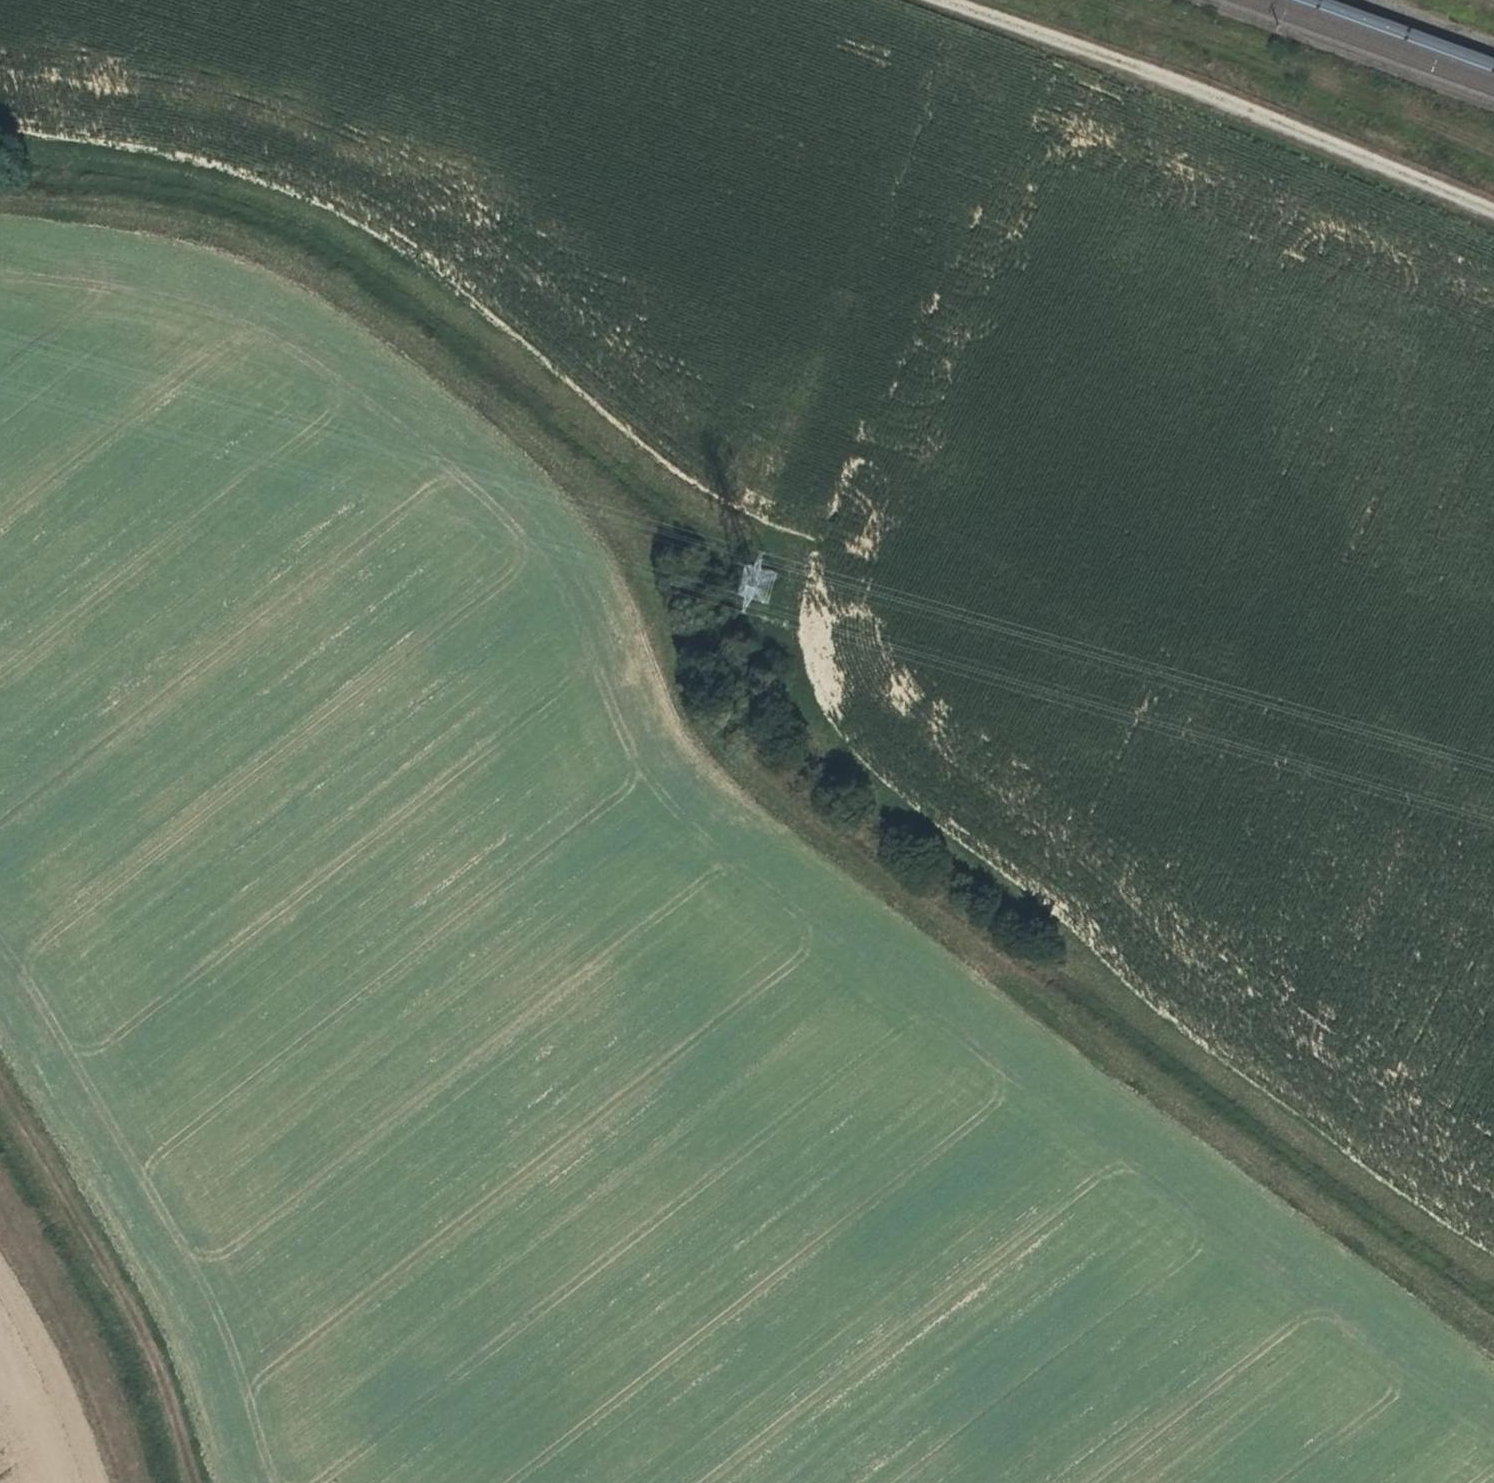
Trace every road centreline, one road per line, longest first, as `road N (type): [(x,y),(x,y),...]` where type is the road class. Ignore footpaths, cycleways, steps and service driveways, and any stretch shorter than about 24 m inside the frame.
road 1 (track): [(1493,209),(1242,104),(940,0)]
road 2 (track): [(0,1083),(137,1320),(195,1482)]

